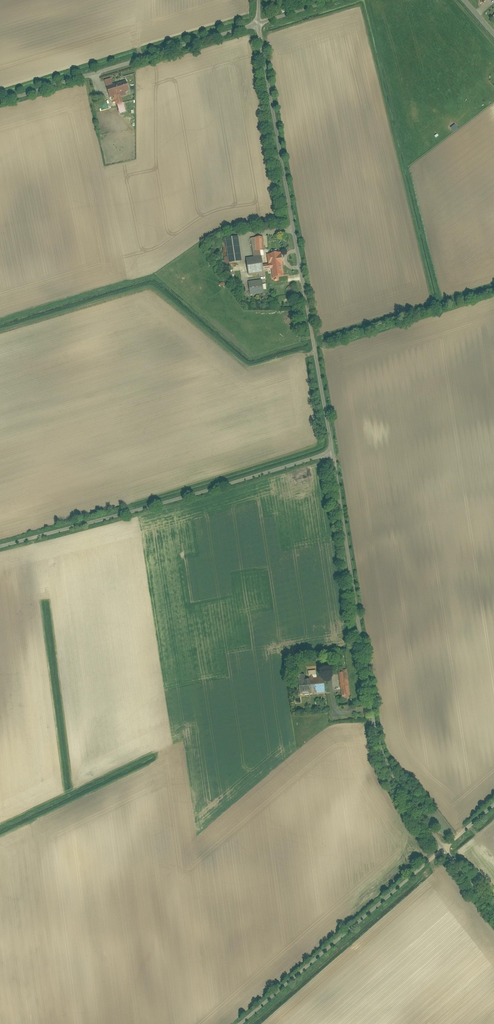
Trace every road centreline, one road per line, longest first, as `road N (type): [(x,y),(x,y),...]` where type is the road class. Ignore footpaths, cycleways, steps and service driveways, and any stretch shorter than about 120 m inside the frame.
road 1 (unclassified): [(255,21),(329,450)]
road 2 (unclassified): [(329,450),(379,746),(444,850)]
road 3 (unclassified): [(329,450),(0,543)]
road 4 (unclassified): [(444,850),(237,1023)]
road 5 (unclassified): [(255,21),(0,99)]

